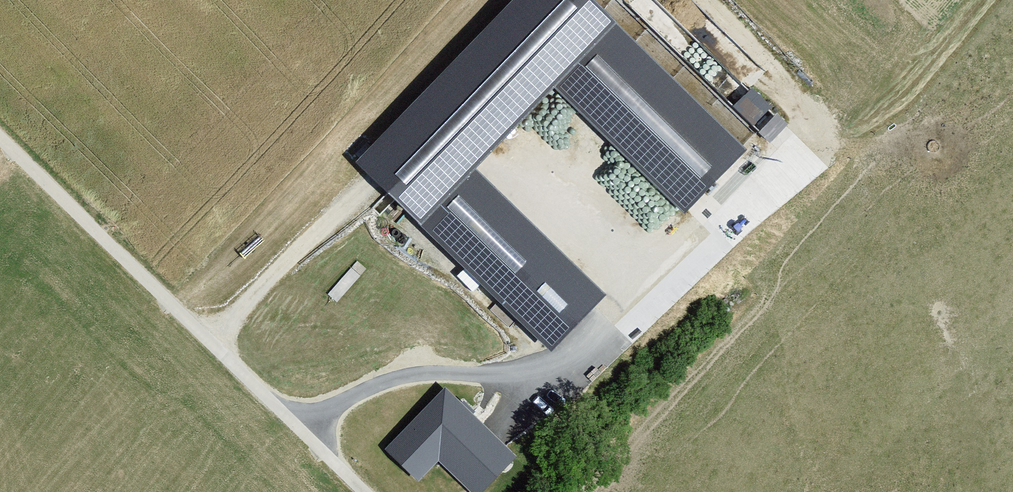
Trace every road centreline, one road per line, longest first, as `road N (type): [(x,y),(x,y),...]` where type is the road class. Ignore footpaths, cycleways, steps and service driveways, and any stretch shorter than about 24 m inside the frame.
road 1 (track): [(289,429),(417,375),(482,373),(543,383),(780,164)]
road 2 (track): [(0,153),(355,491)]
road 3 (track): [(204,347),(361,204)]
road 4 (track): [(661,274),(550,166)]

